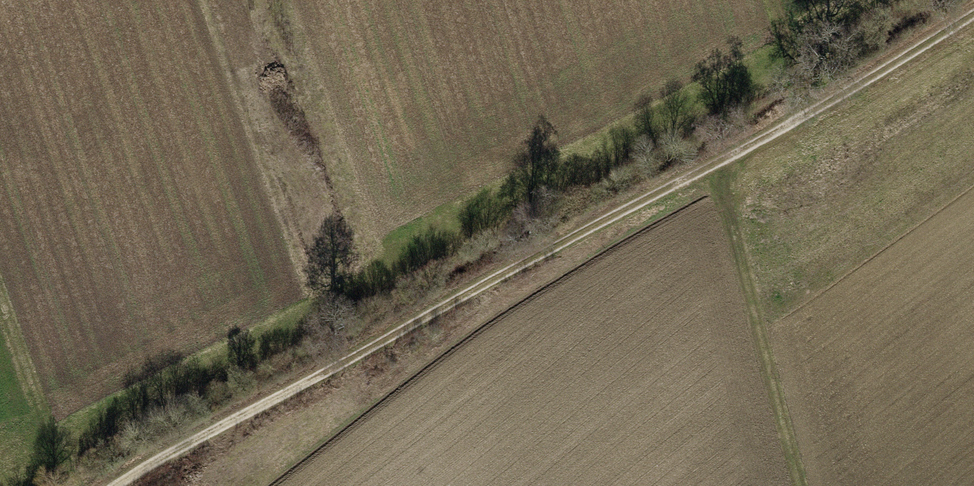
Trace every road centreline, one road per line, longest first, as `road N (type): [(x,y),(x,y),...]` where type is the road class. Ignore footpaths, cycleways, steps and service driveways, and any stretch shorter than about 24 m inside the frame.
road 1 (track): [(973,14),(801,116),(164,449),(111,485)]
road 2 (track): [(715,162),(800,485)]
road 3 (track): [(0,299),(71,485)]
road 4 (track): [(768,0),(801,116)]

